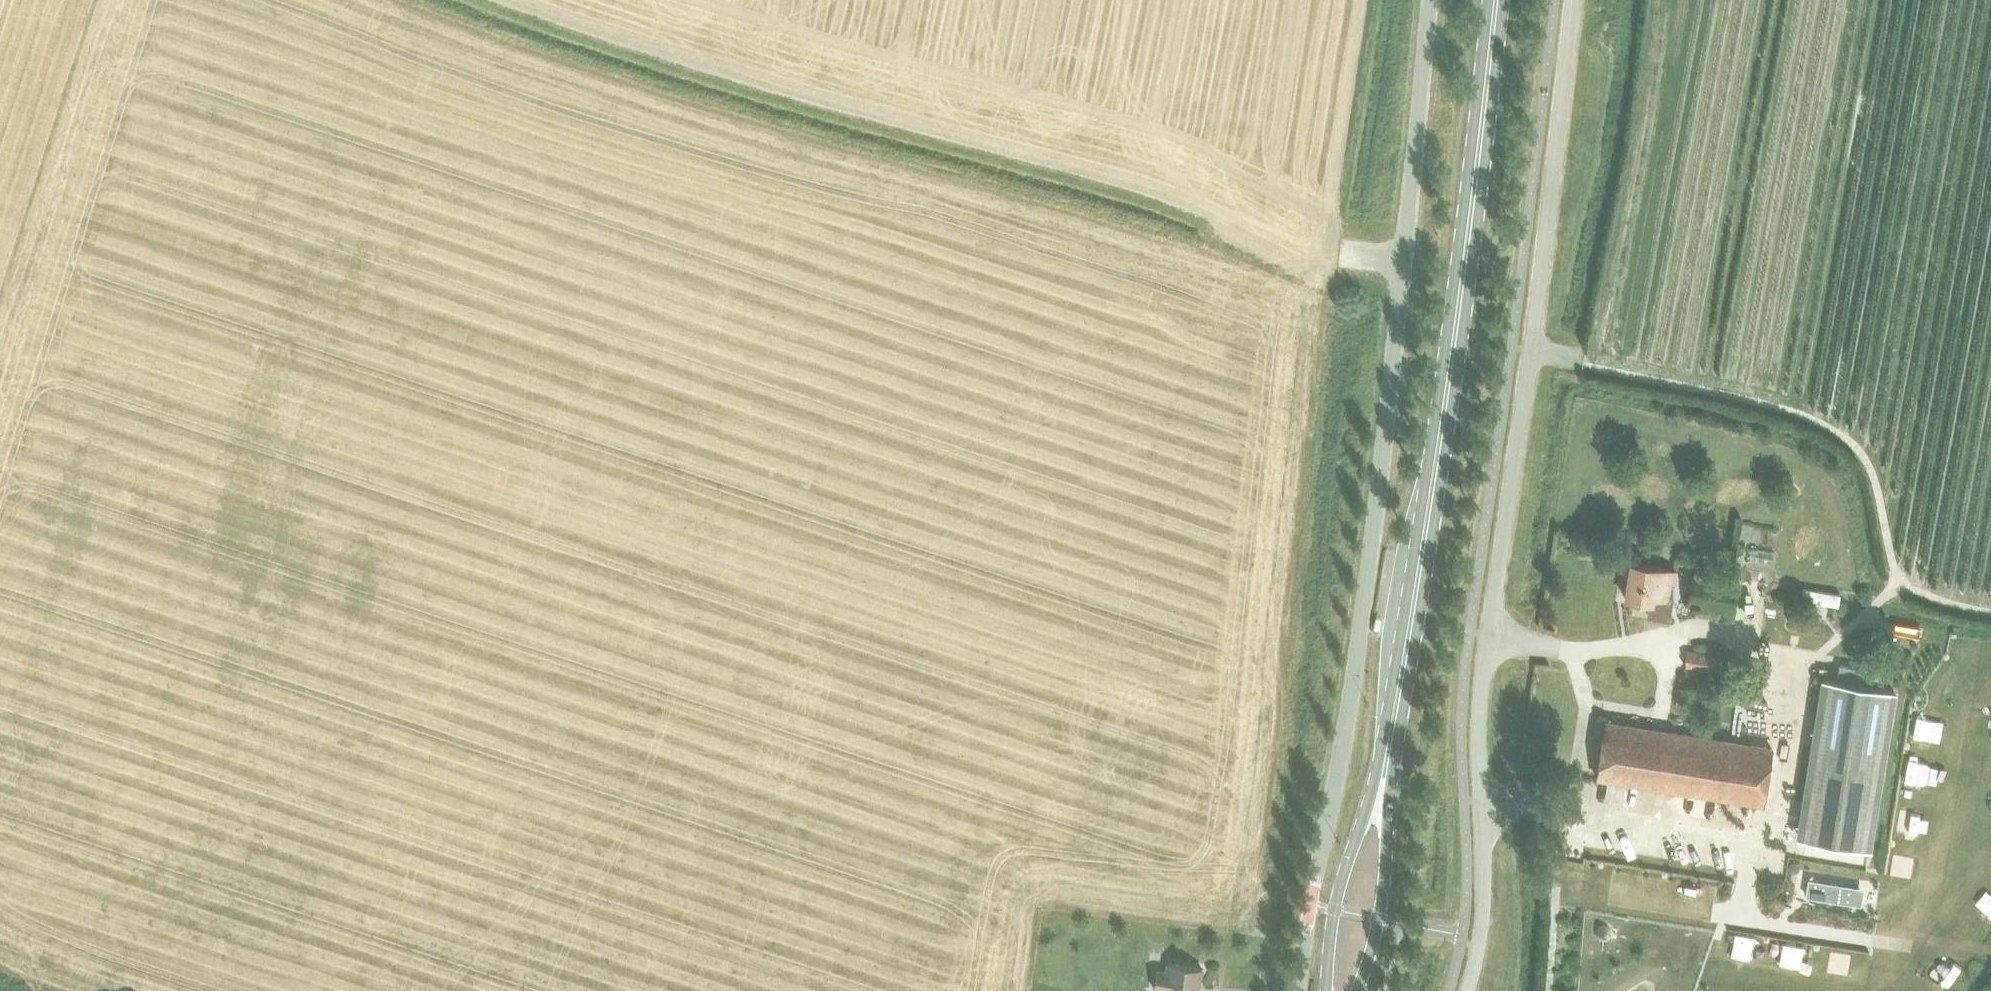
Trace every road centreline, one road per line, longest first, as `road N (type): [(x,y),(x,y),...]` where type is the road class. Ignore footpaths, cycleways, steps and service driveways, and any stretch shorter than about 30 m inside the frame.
road 1 (unclassified): [(1296,990),(1360,633),(1429,0)]
road 2 (unclassified): [(1467,990),(1483,902),(1480,692),(1571,0)]
road 3 (secondary): [(1384,776),(1437,456),(1495,0)]
road 4 (track): [(1578,362),(1759,401),(1835,429),(1873,473),(1898,584),(1990,612)]
road 5 (secondary): [(1384,776),(1333,909),(1326,990)]
road 6 (secondary): [(1357,990),(1383,882),(1384,776)]

